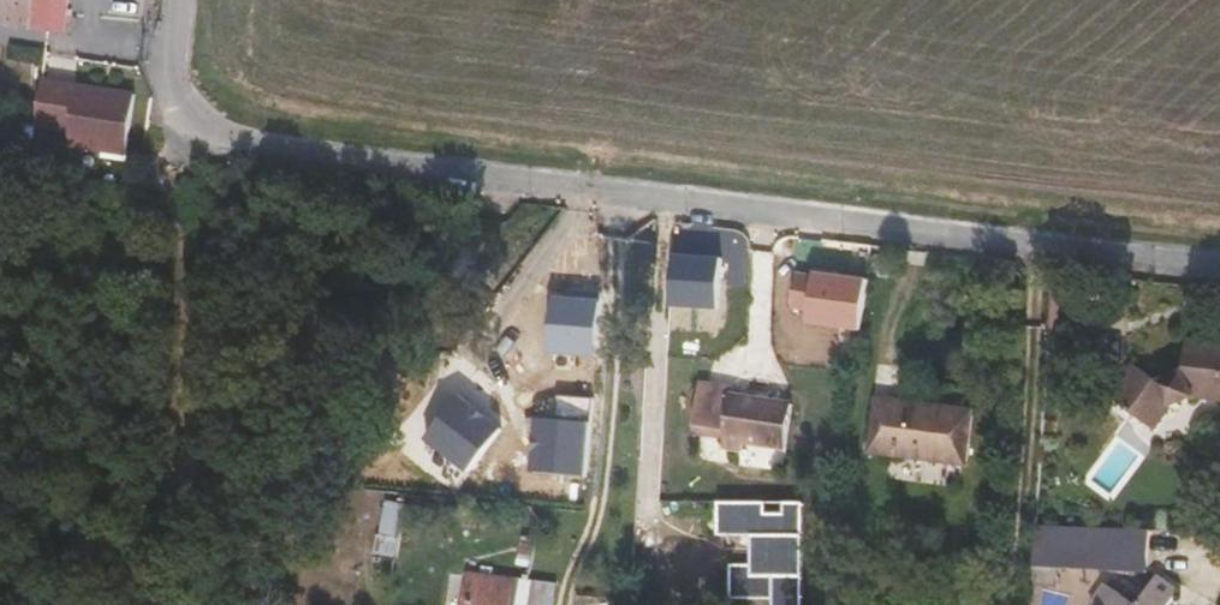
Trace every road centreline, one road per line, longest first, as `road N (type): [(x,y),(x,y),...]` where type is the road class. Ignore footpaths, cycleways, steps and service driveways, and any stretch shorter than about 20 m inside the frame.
road 1 (unclassified): [(183,0),(179,86),(214,126),(310,158),(664,204)]
road 2 (residential): [(664,204),(1219,269)]

